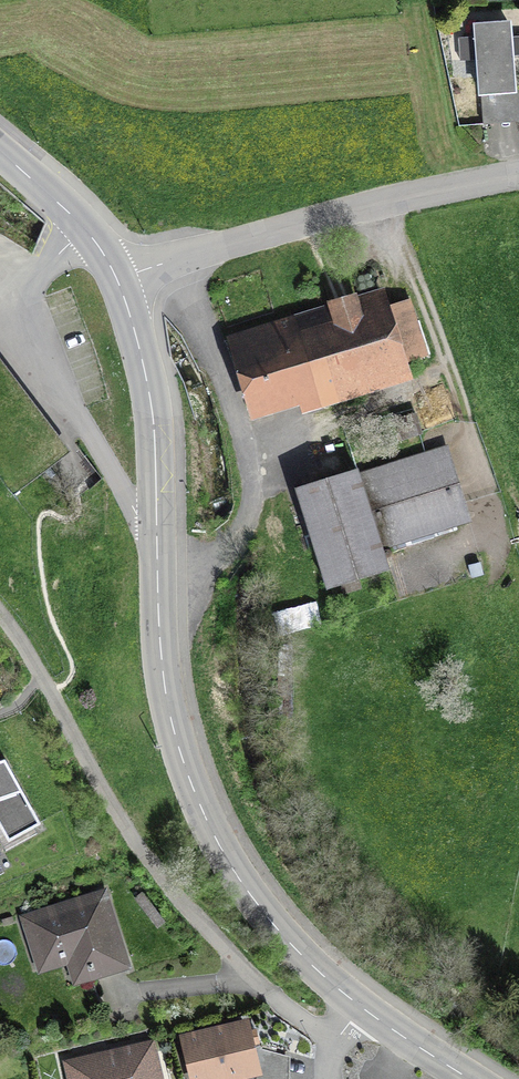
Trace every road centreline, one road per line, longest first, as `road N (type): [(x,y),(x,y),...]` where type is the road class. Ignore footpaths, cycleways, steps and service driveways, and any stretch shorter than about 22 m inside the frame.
road 1 (tertiary): [(356,1003),(255,900),(221,848),(181,756),(159,639),(152,408),(117,278)]
road 2 (residential): [(117,278),(518,176)]
road 3 (tertiary): [(117,278),(84,228),(0,151)]
road 4 (tertiary): [(469,1078),(356,1003)]

